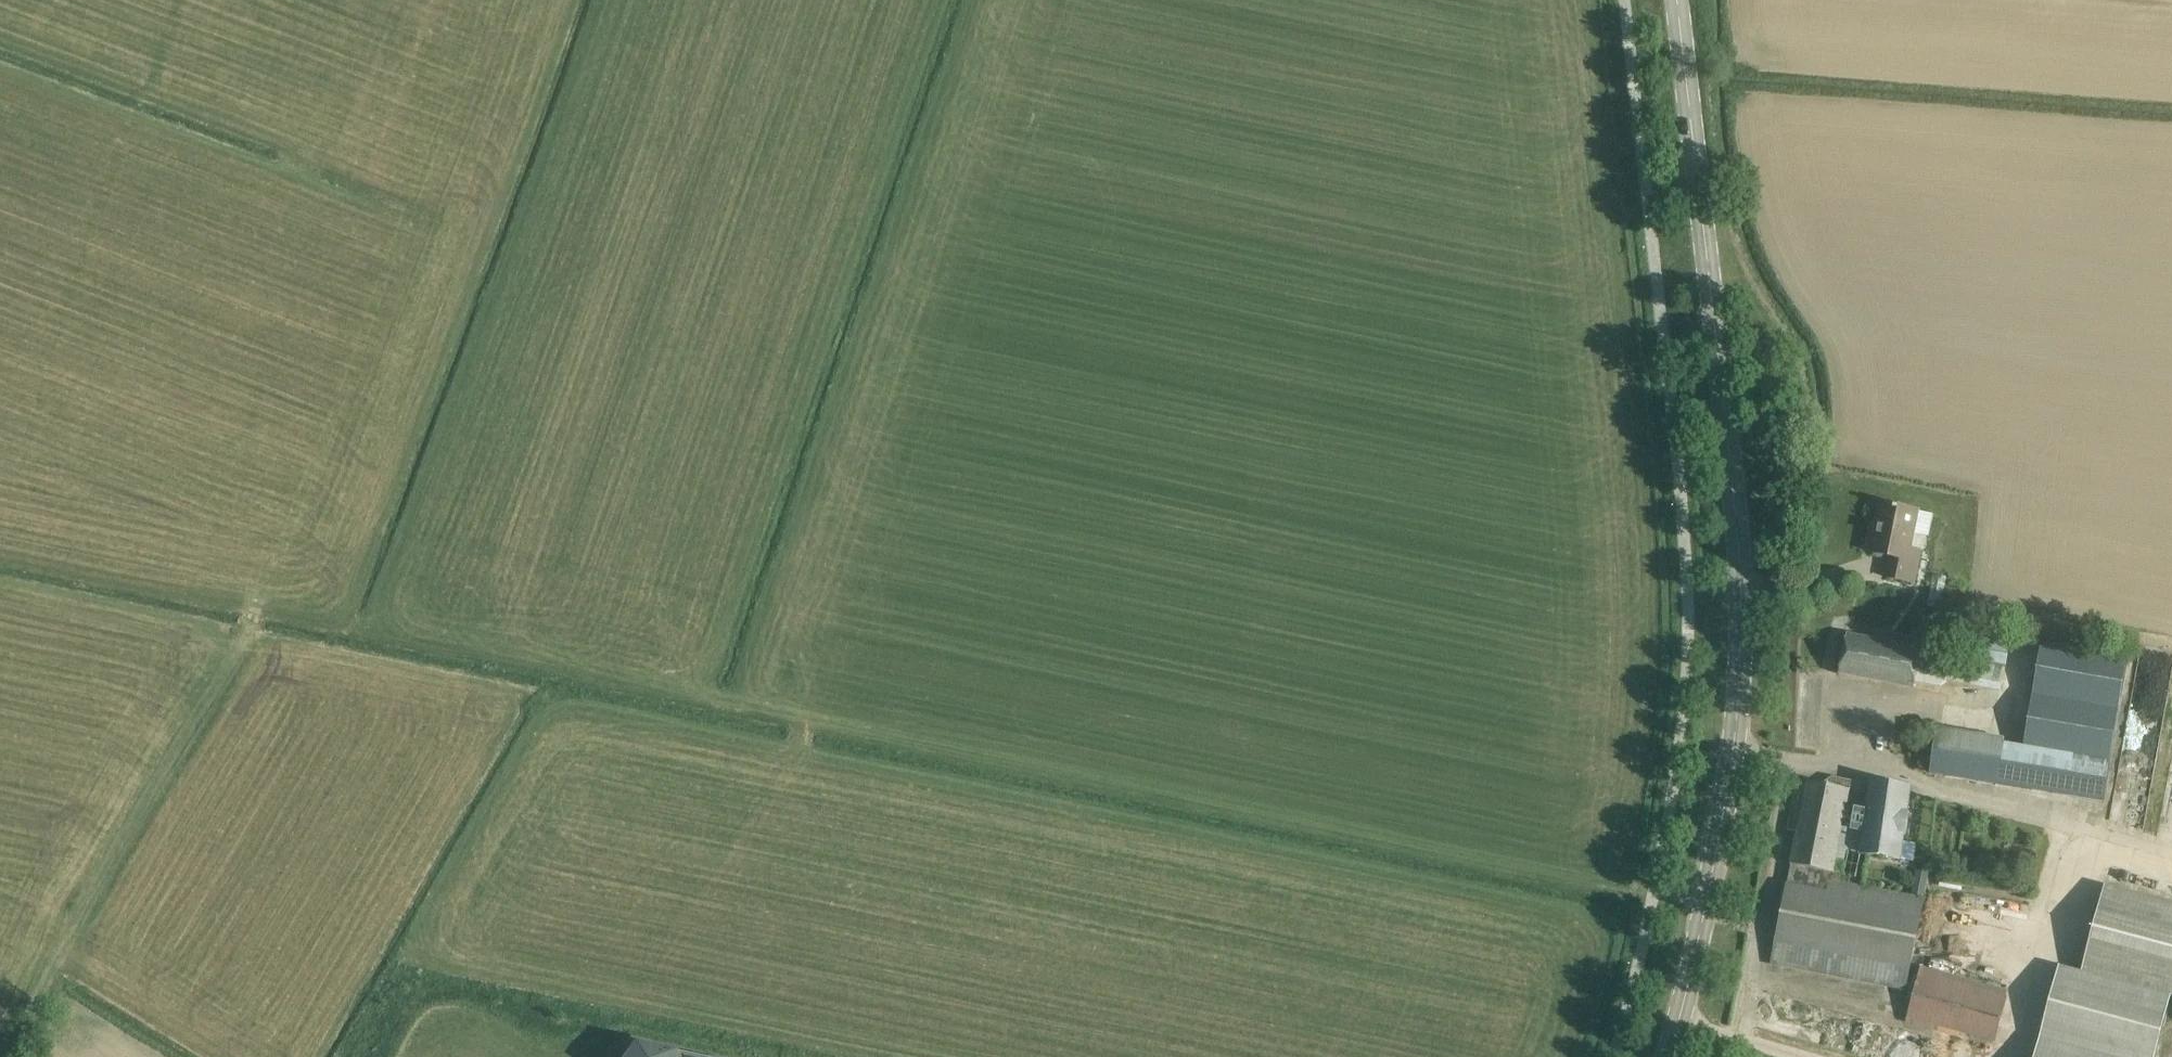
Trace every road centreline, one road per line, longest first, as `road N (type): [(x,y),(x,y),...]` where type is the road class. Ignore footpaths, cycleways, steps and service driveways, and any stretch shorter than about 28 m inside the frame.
road 1 (tertiary): [(1667,1056),(1706,905),(1741,698),(1733,476),(1677,0)]

